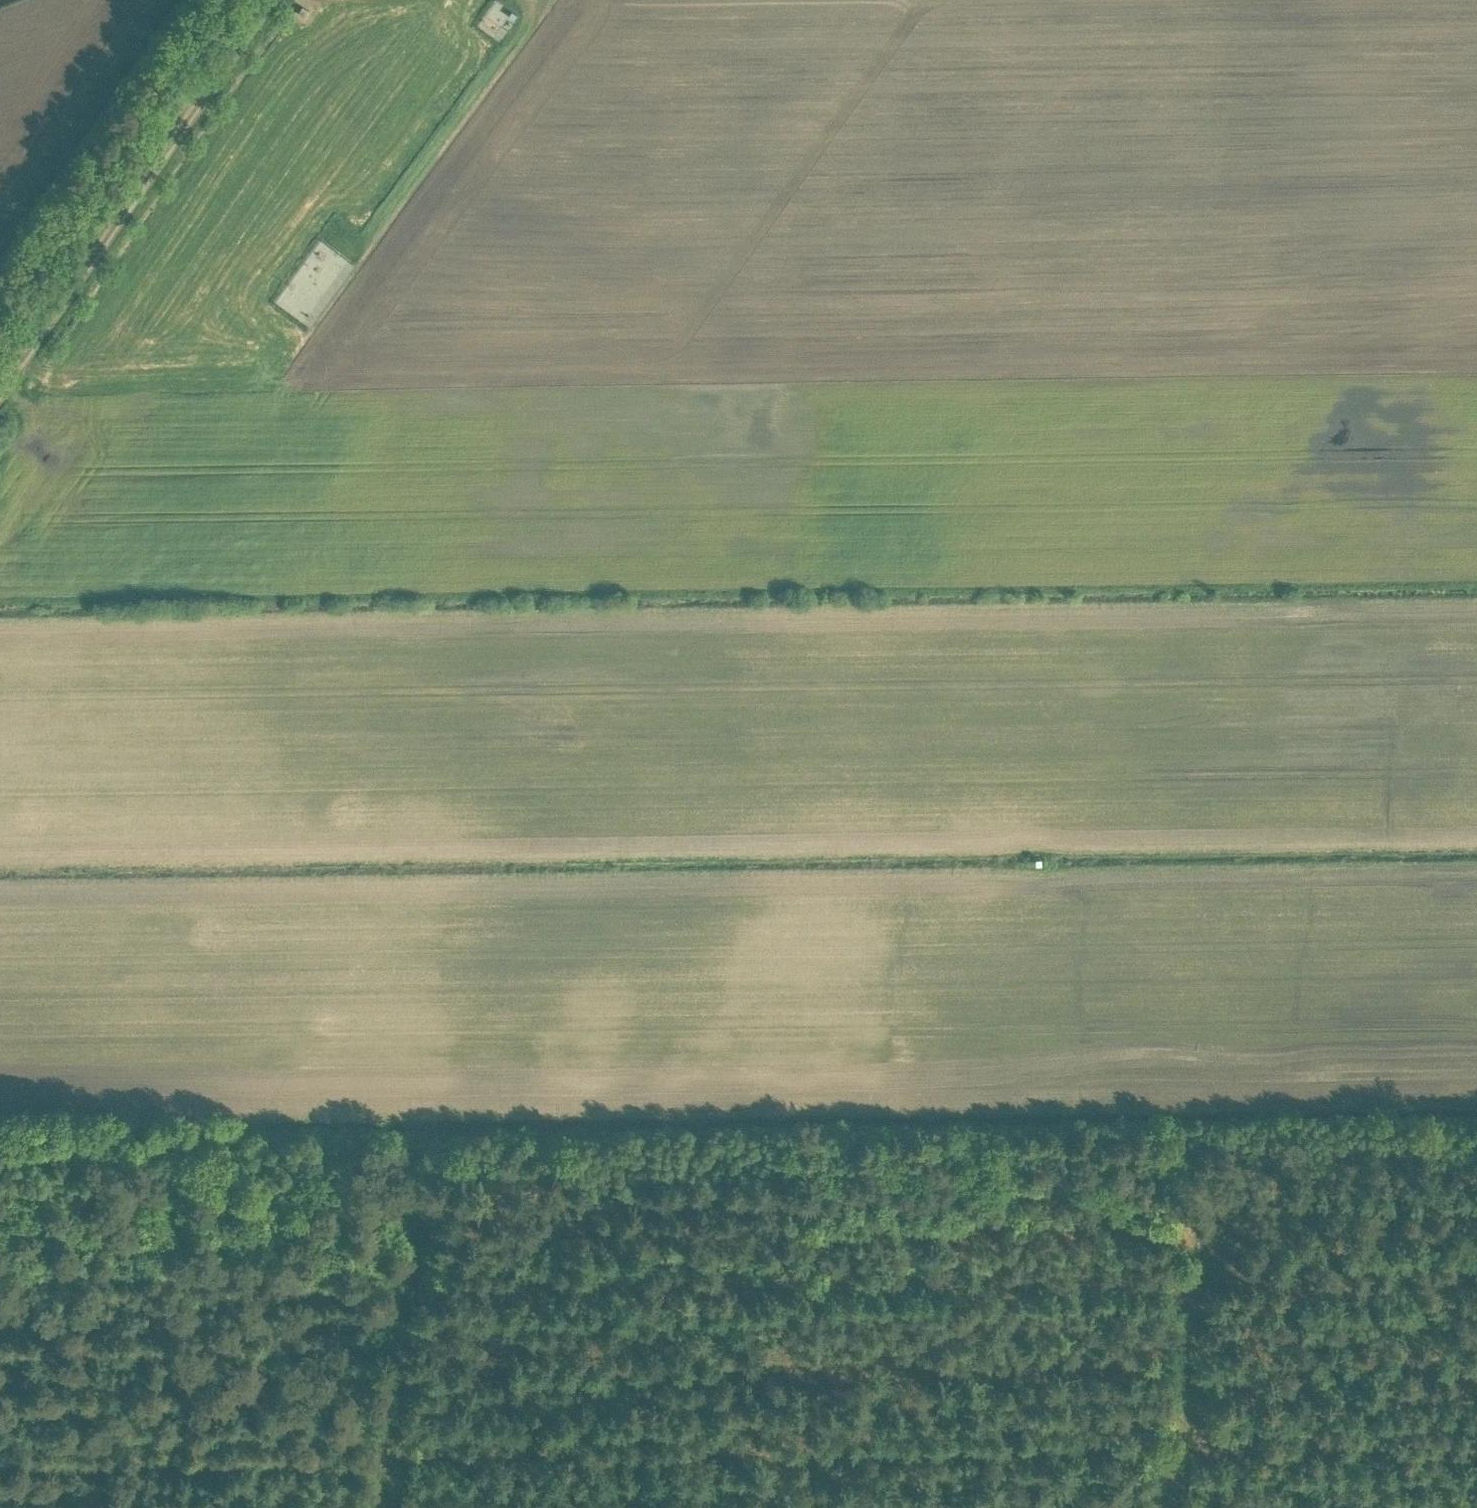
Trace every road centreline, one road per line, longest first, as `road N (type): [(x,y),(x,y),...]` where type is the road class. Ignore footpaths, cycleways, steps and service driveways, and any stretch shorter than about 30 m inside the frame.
road 1 (track): [(277,0),(0,404)]
road 2 (track): [(348,259),(532,14),(532,0)]
road 3 (track): [(379,1507),(418,1215)]

